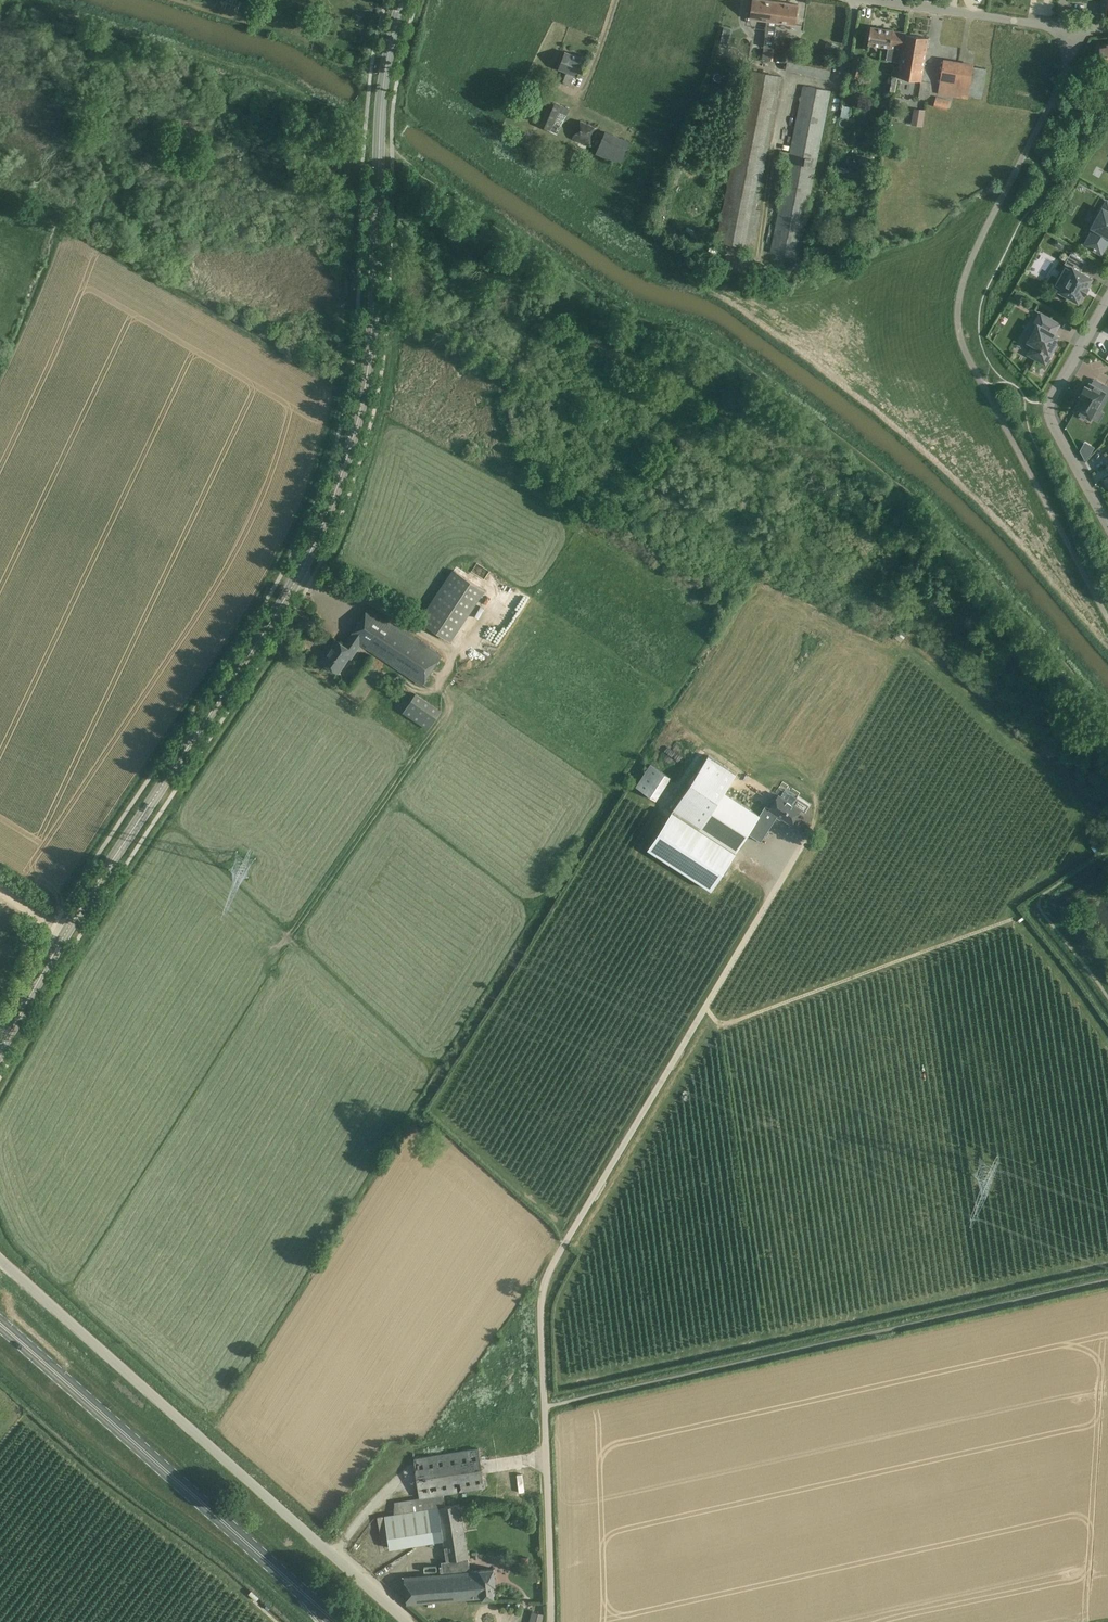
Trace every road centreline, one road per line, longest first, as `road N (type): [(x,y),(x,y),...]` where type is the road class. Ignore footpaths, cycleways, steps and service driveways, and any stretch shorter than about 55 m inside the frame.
road 1 (tertiary): [(0,1051),(55,949),(257,644),(334,498),(370,359),(385,76),(402,0)]
road 2 (unclassified): [(551,1621),(545,1278),(776,883)]
road 3 (unclassified): [(408,1621),(0,1260)]
road 4 (residential): [(1018,450),(965,350),(960,296),(1057,88),(1075,30)]
road 5 (primary): [(334,1621),(0,1325)]
road 6 (residential): [(1075,30),(886,0)]
road 7 (unclassified): [(1107,619),(1018,450)]
road 8 (residential): [(1049,404),(1107,526)]

